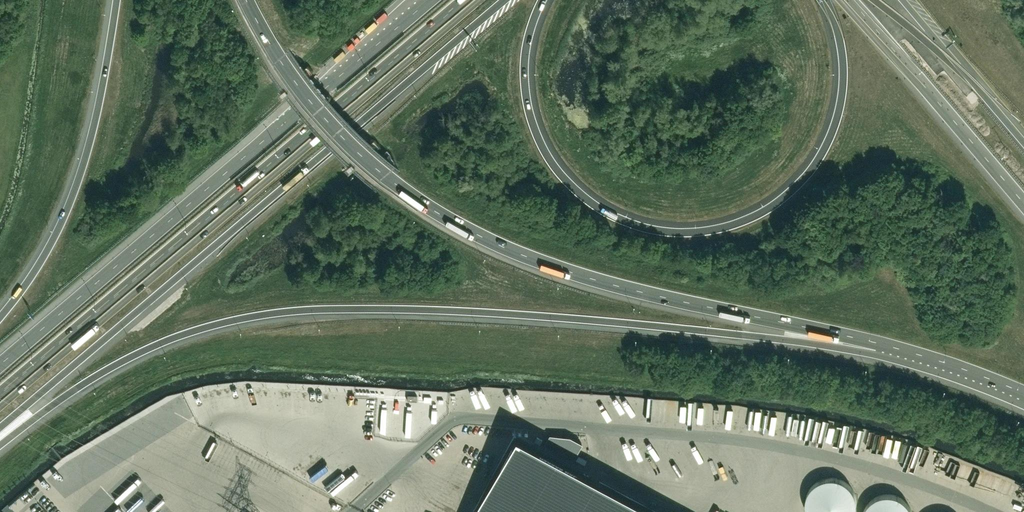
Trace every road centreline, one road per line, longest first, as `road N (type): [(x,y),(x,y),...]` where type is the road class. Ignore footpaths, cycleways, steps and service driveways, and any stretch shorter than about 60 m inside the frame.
road 1 (motorway): [(0,446),(127,359),(250,316),(417,310),(877,344)]
road 2 (motorway): [(243,0),(320,114),(383,175),(445,219),(569,272),(877,344)]
road 3 (motorway): [(0,431),(505,0)]
road 4 (motorway): [(824,0),(843,66),(824,151),(777,204),(742,222),(666,233),(621,221),(583,195),(540,142),(525,64),(543,0)]
road 5 (motorway): [(0,396),(466,0)]
road 6 (motorway): [(431,0),(0,366)]
road 7 (motorway): [(116,0),(82,171),(42,261),(0,318)]
road 8 (motorway): [(850,0),(1023,205)]
road 9 (motorway): [(1023,142),(904,0)]
road 10 (motorway): [(877,344),(1023,393)]

